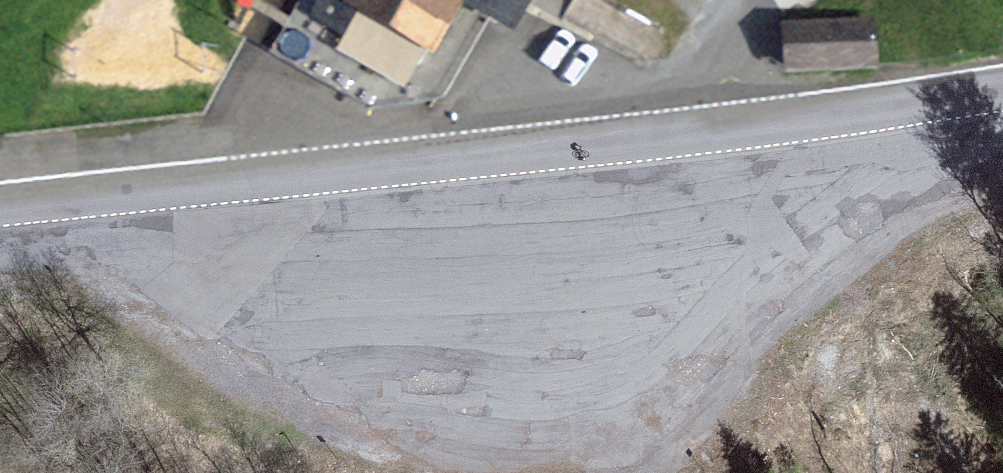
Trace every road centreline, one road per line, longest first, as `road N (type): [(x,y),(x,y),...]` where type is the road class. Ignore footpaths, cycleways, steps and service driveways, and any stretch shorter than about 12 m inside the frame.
road 1 (secondary): [(0,205),(493,155),(1002,90)]
road 2 (track): [(387,166),(317,381),(301,406),(220,472)]
road 3 (track): [(772,0),(691,79),(660,135)]

